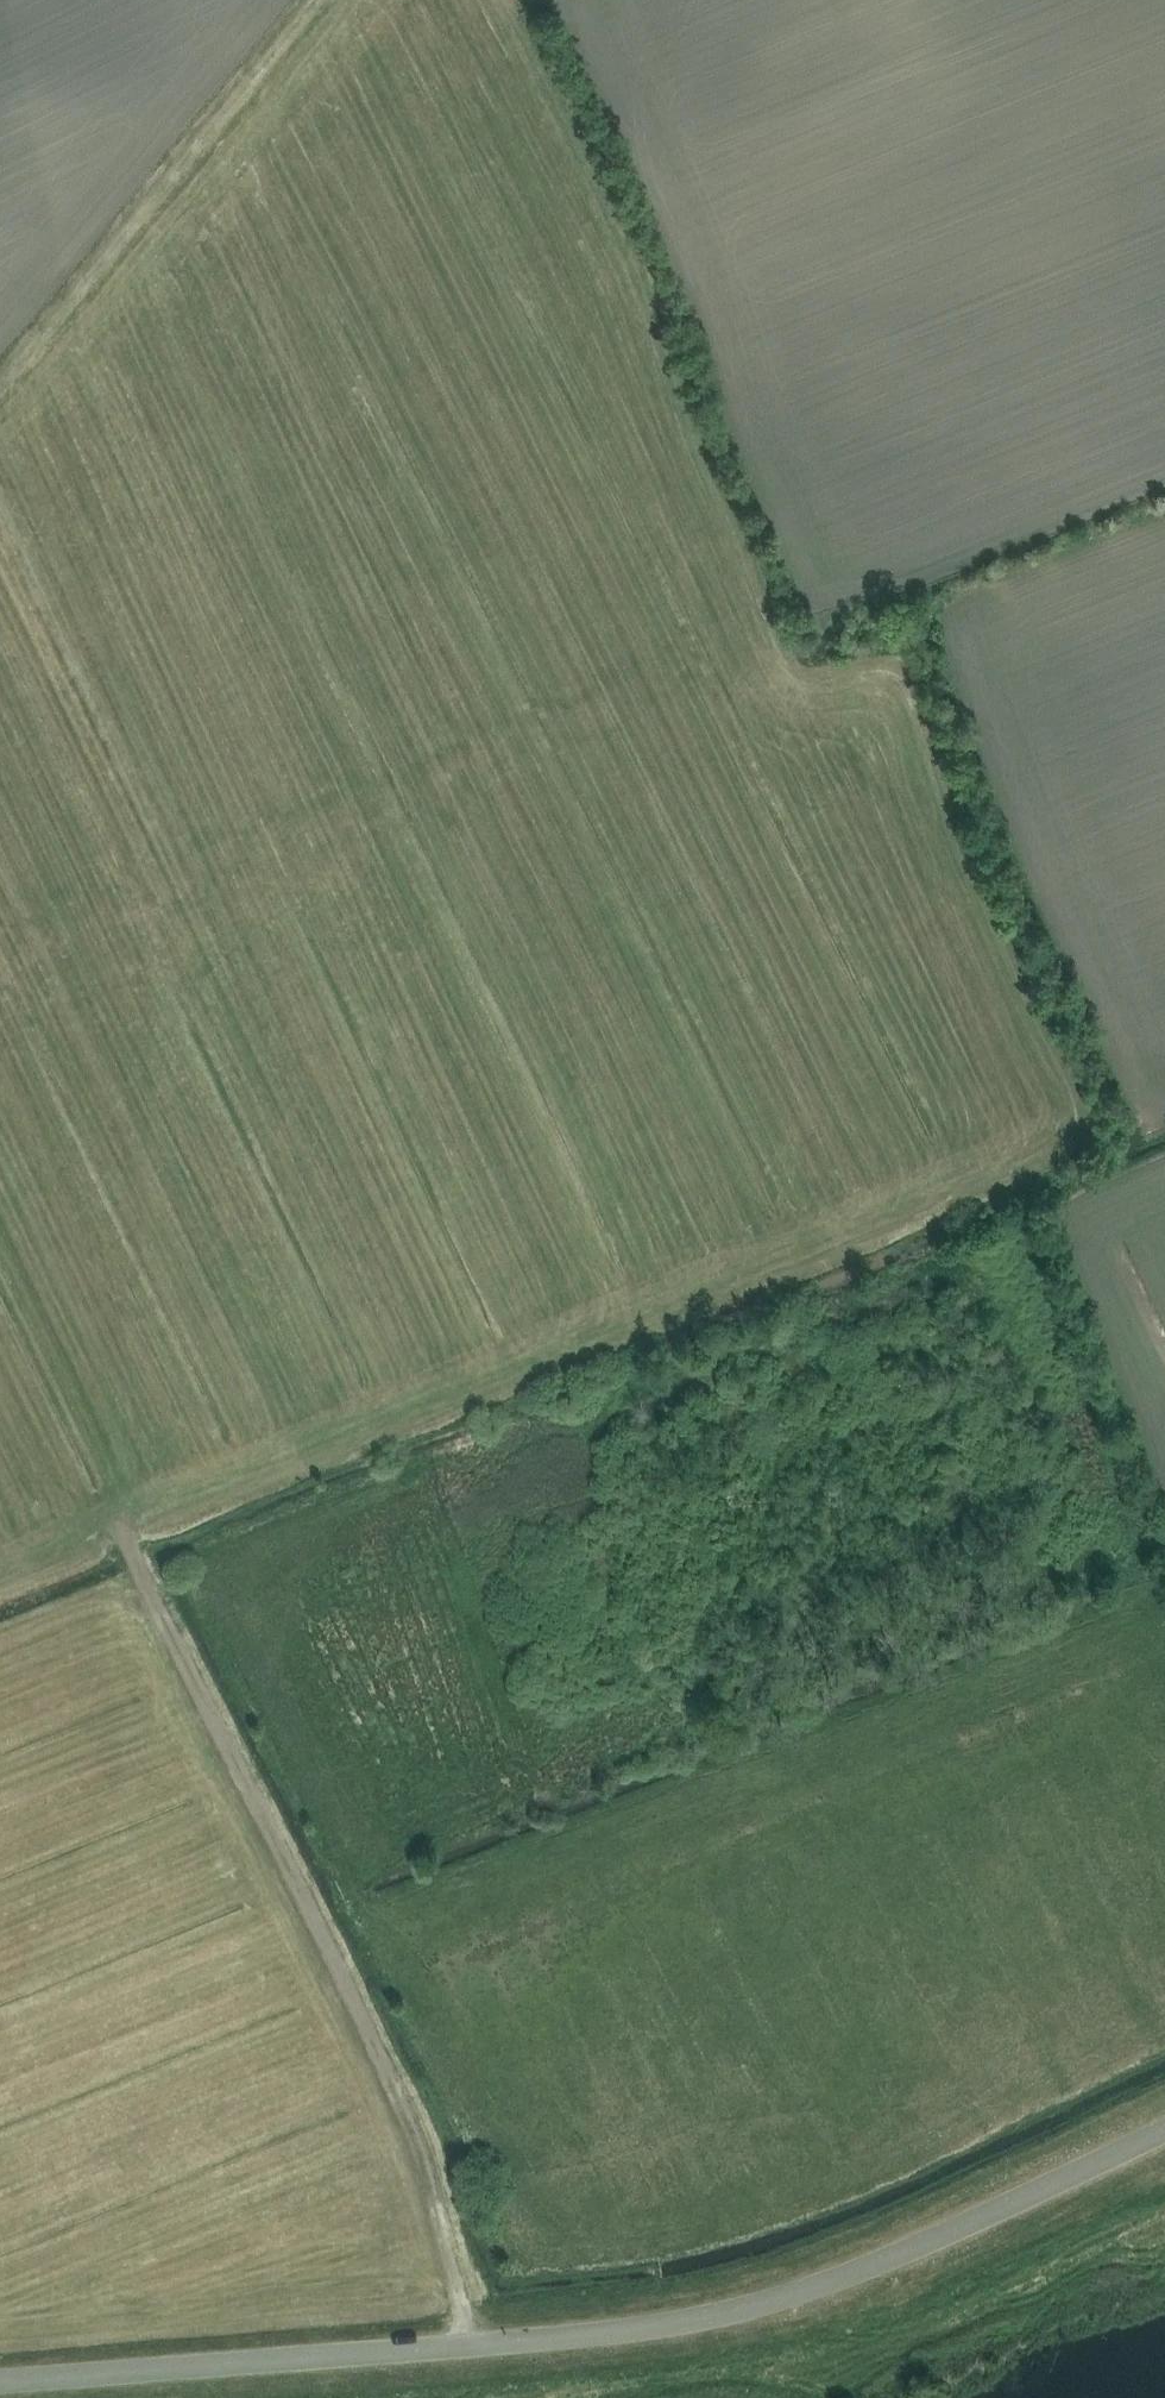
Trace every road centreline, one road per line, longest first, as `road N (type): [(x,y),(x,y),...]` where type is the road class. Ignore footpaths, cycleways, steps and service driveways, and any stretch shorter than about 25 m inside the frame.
road 1 (unclassified): [(0,2379),(673,2325),(828,2283),(1164,2123)]

